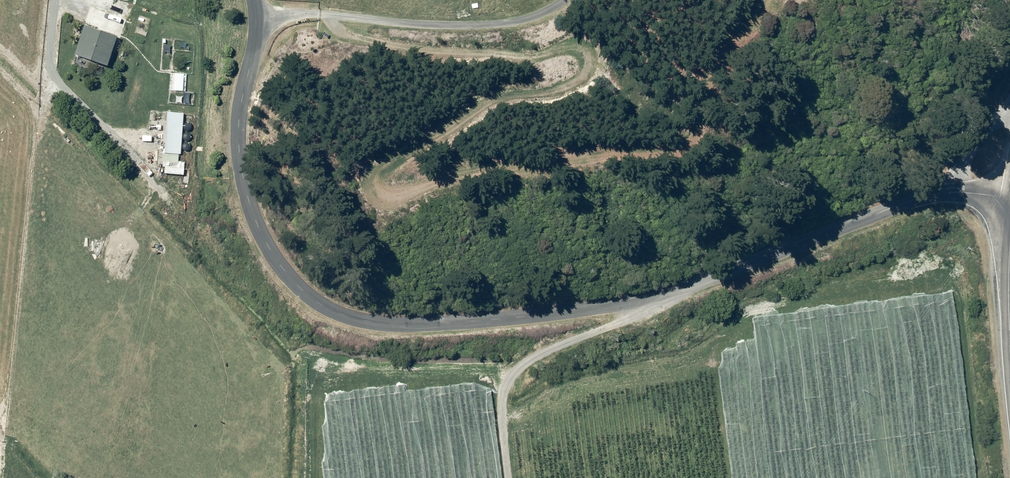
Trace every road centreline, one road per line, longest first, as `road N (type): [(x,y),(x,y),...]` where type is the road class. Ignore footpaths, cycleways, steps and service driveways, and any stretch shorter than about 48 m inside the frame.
road 1 (unclassified): [(1009,197),(945,191),(577,298),(357,314),(293,286),(262,248),(240,201),(226,105),(236,56),(259,27)]
road 2 (unclassified): [(259,27),(315,14),(498,25),(566,0)]

